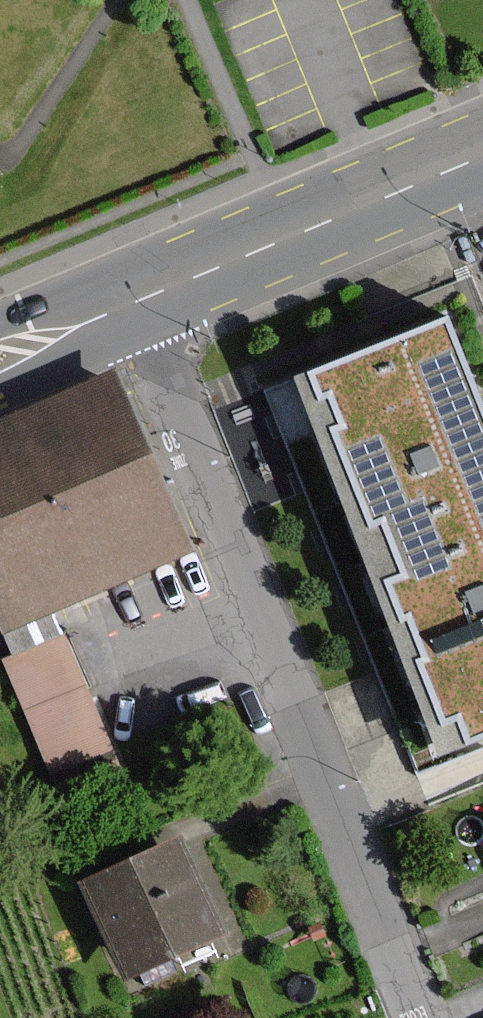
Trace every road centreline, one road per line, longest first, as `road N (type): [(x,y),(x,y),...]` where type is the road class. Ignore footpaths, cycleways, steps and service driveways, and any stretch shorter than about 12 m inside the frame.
road 1 (residential): [(139,292),(426,1017)]
road 2 (tertiary): [(139,292),(482,151)]
road 3 (tertiary): [(0,349),(139,292)]

